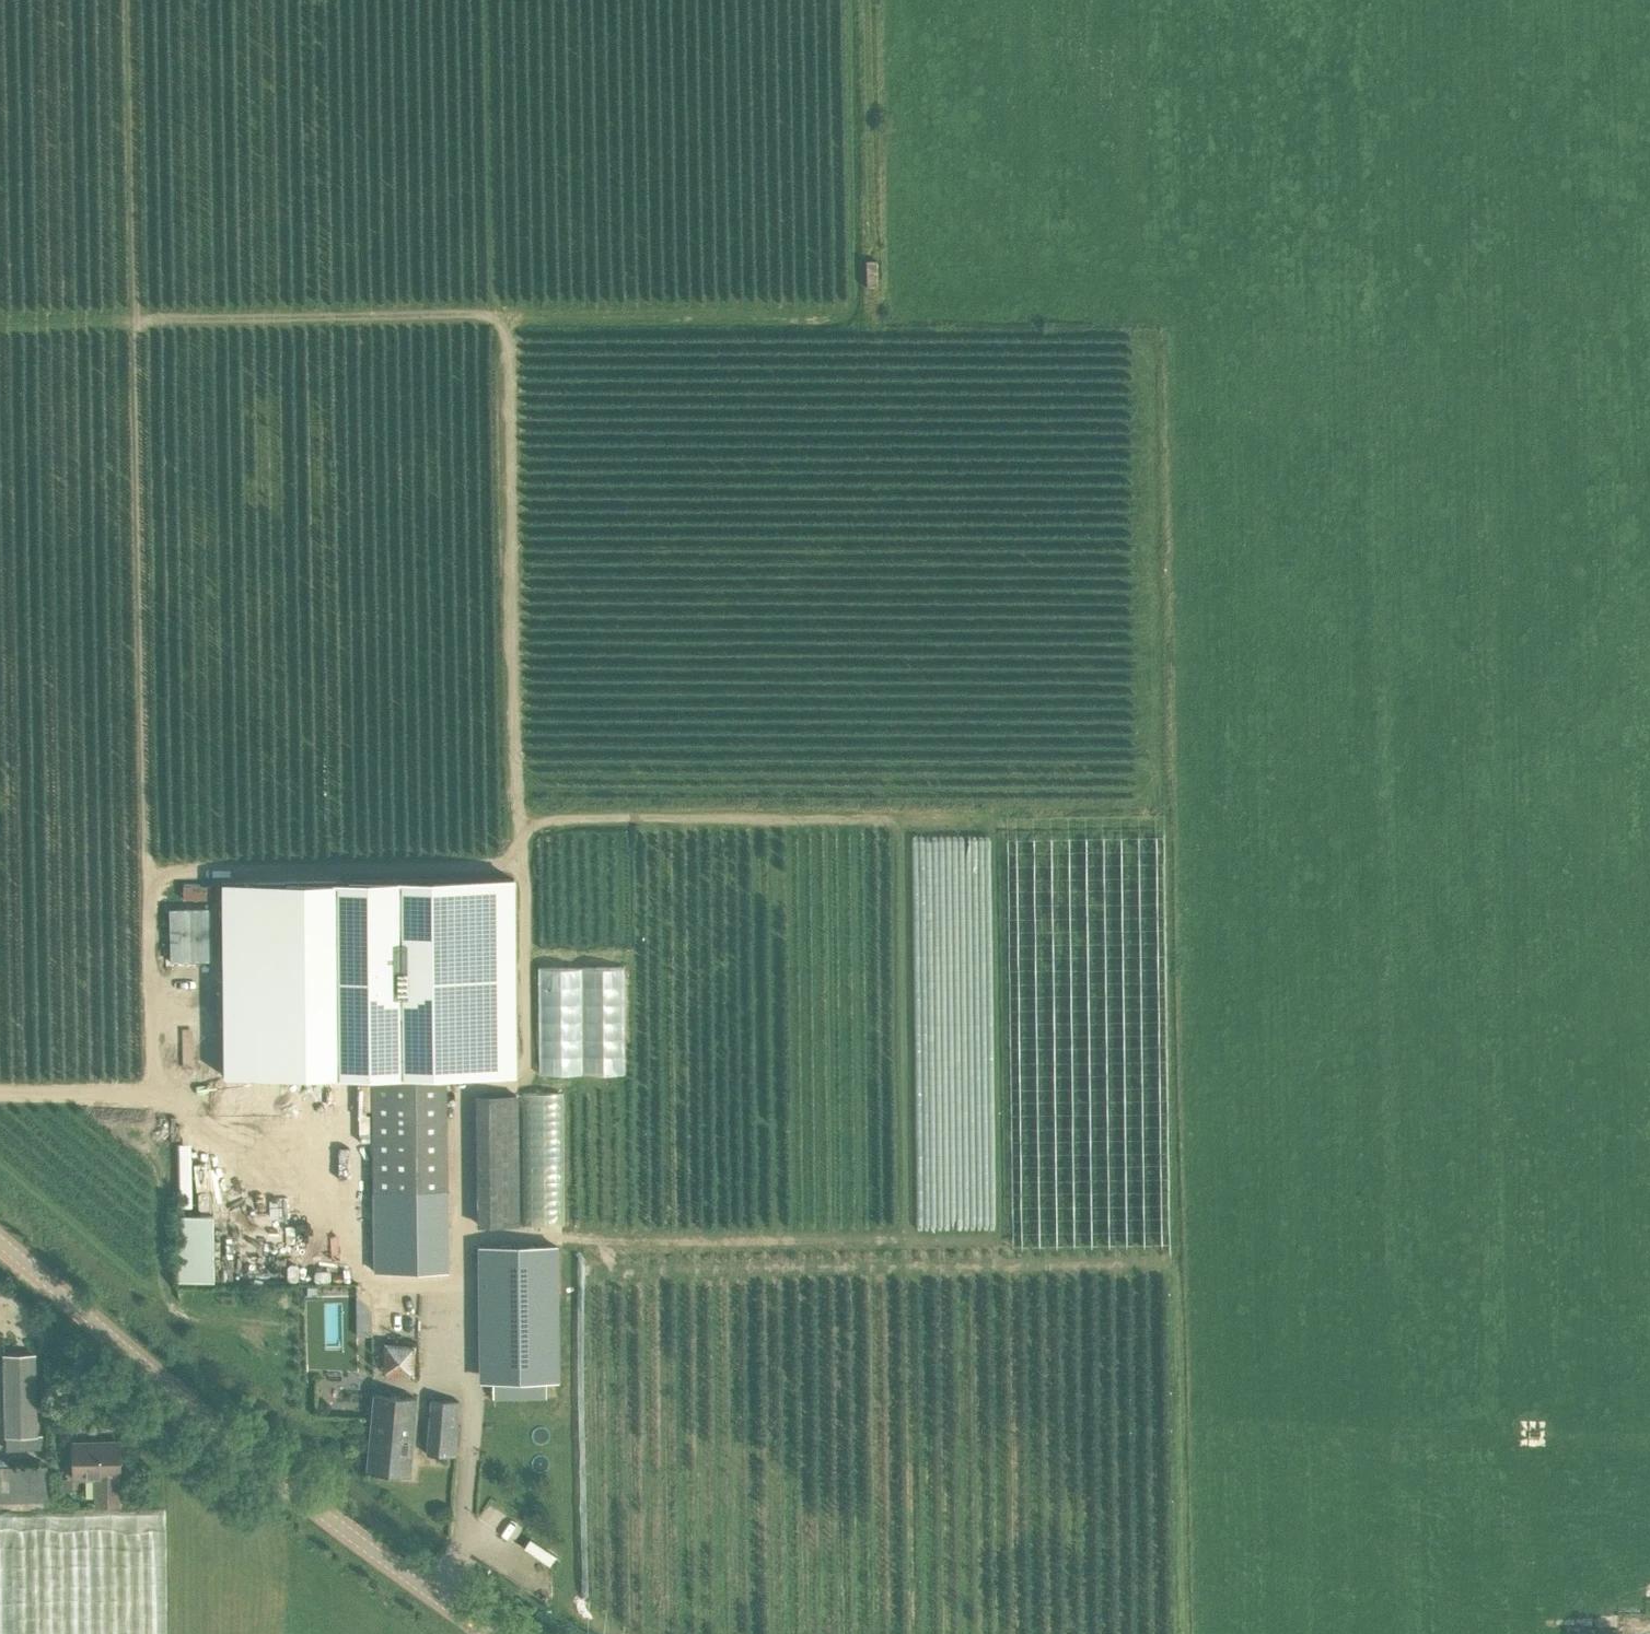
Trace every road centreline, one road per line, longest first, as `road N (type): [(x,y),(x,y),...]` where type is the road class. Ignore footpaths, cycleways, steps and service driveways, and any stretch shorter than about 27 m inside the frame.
road 1 (tertiary): [(489,1633),(0,1237)]

